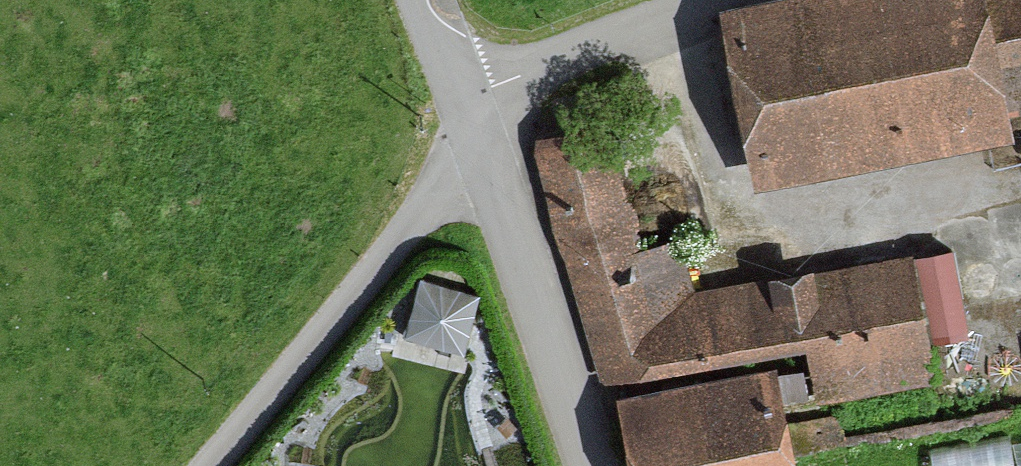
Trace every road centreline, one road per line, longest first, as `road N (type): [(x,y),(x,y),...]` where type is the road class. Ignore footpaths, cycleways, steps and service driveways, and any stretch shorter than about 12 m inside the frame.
road 1 (residential): [(199,465),(480,152)]
road 2 (unclassified): [(592,465),(480,152)]
road 3 (unclassified): [(465,111),(705,0)]

